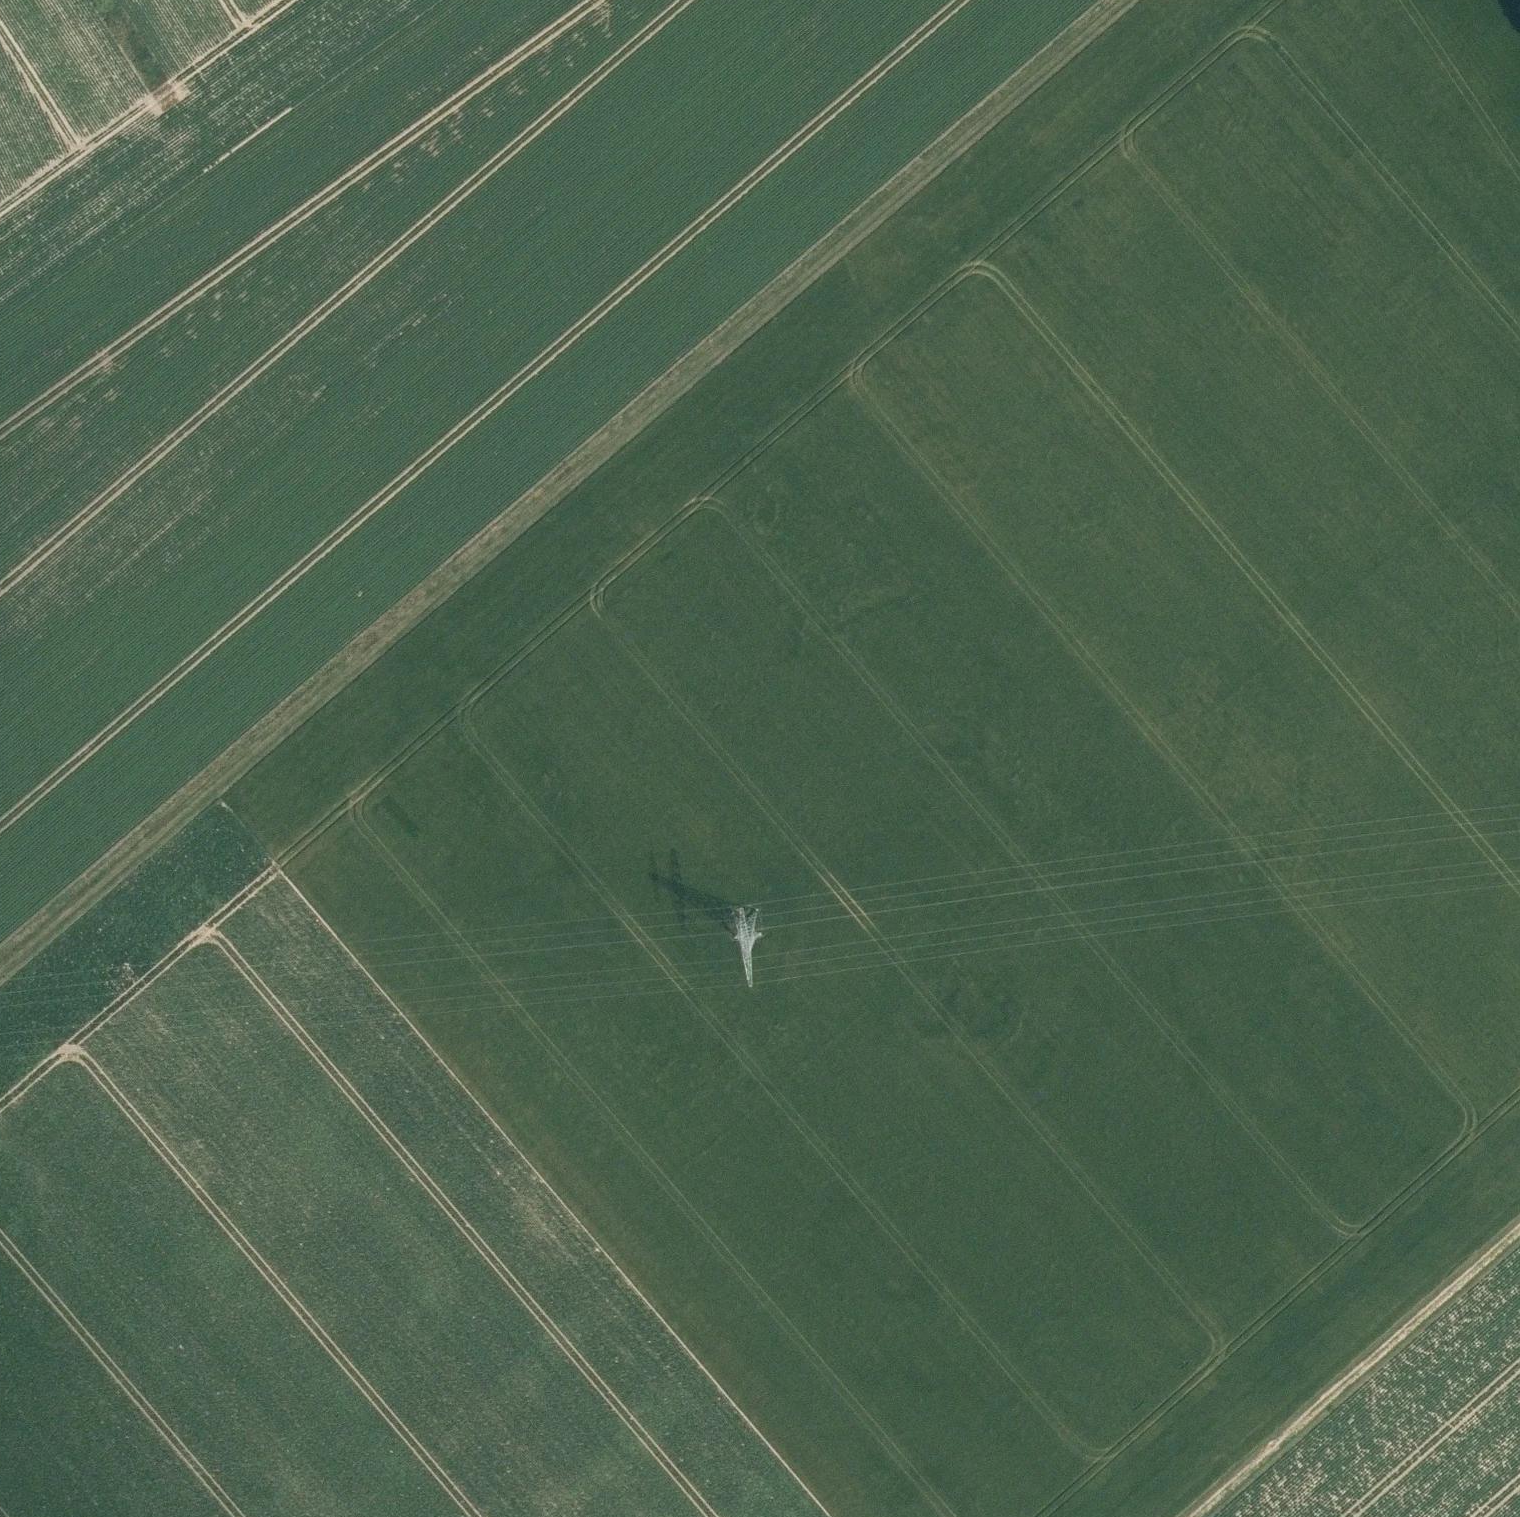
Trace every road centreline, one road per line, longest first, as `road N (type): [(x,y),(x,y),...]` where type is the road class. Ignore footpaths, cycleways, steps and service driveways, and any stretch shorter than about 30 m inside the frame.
road 1 (track): [(1122,0),(0,967)]
road 2 (track): [(1519,1226),(1189,1516)]

